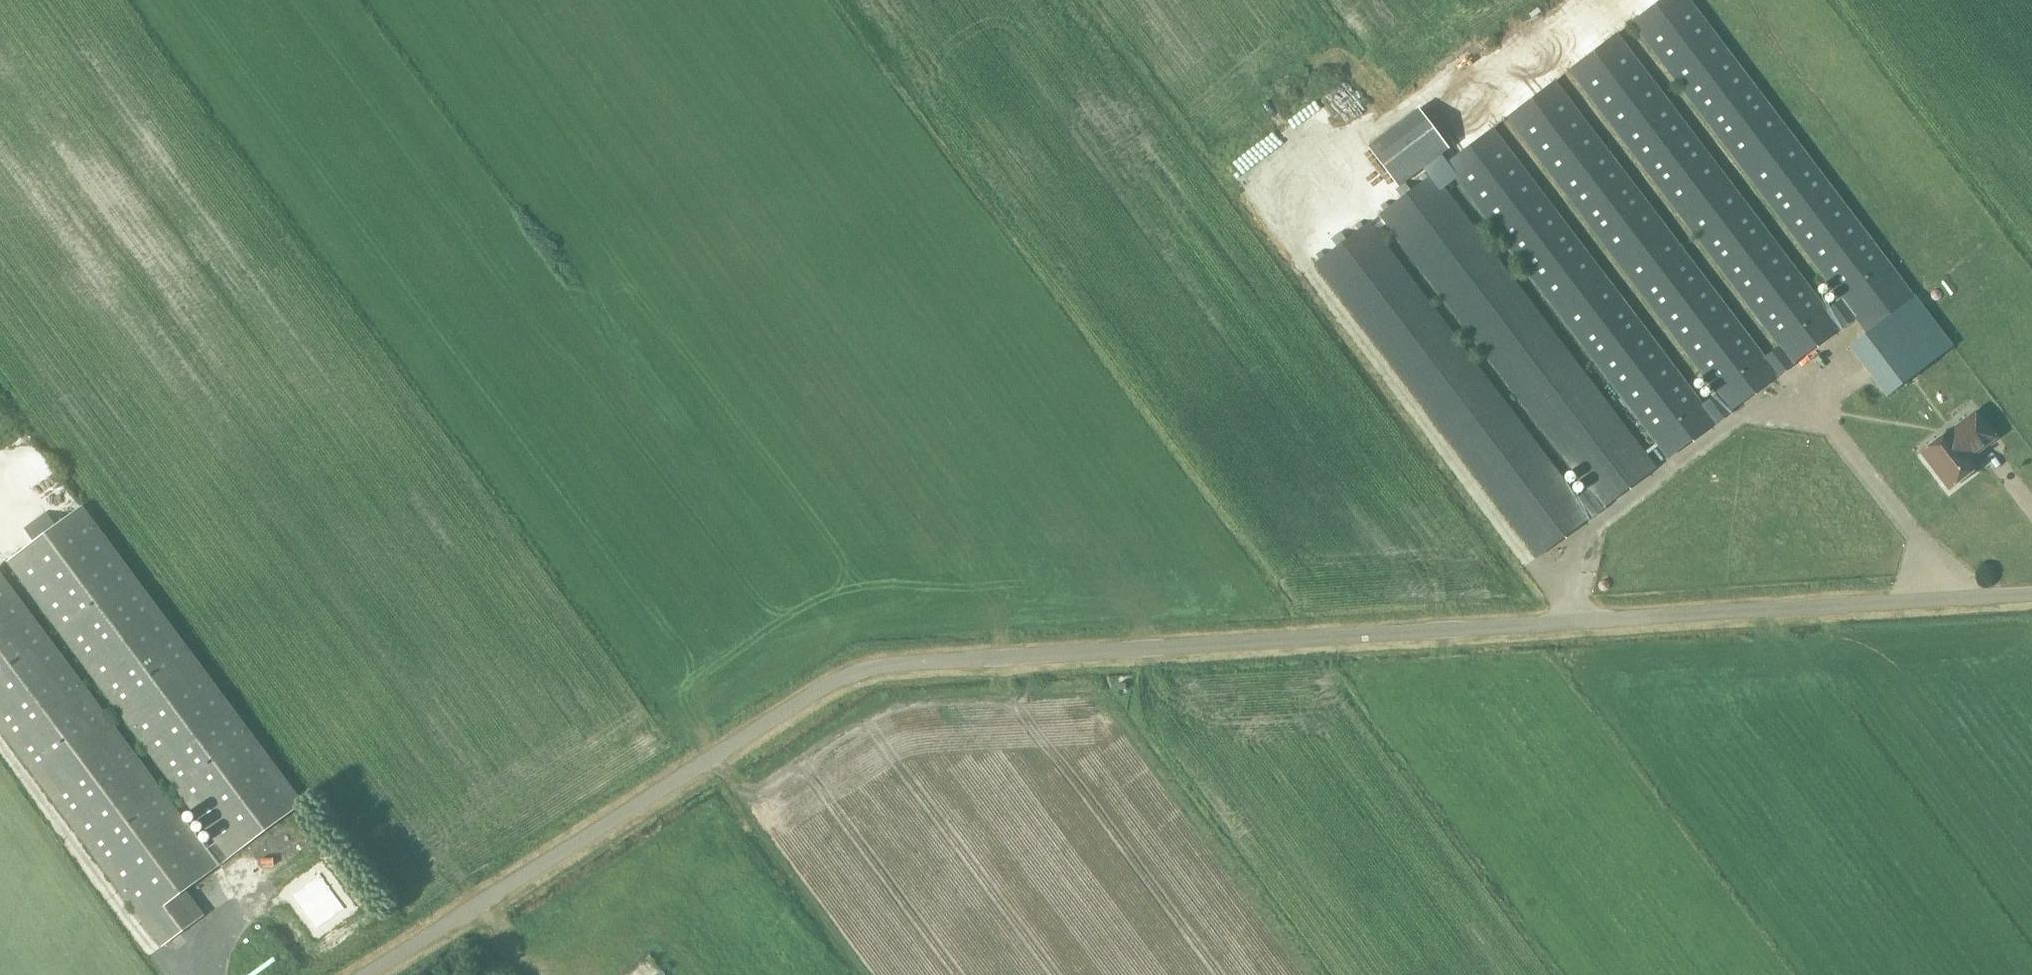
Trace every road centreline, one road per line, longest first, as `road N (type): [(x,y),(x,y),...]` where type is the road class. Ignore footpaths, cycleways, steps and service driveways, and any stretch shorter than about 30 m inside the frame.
road 1 (unclassified): [(364,974),(869,666),(2031,588)]

